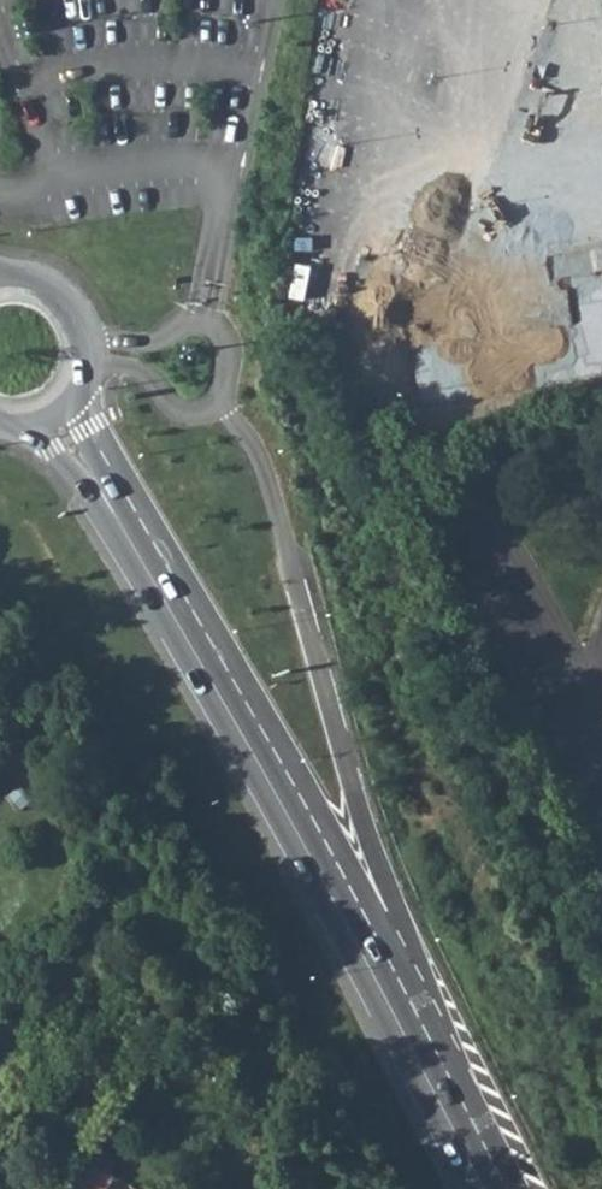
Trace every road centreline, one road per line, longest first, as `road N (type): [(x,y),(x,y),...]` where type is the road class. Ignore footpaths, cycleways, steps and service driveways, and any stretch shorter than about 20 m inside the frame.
road 1 (primary): [(152,584),(363,948)]
road 2 (trunk): [(505,1188),(363,948)]
road 3 (trunk): [(363,948),(414,1079),(470,1188)]
road 4 (primary): [(26,428),(88,486),(152,584)]
road 5 (primary): [(152,584),(87,394)]
road 6 (primary): [(87,394),(101,352),(83,297),(48,273),(0,272)]

